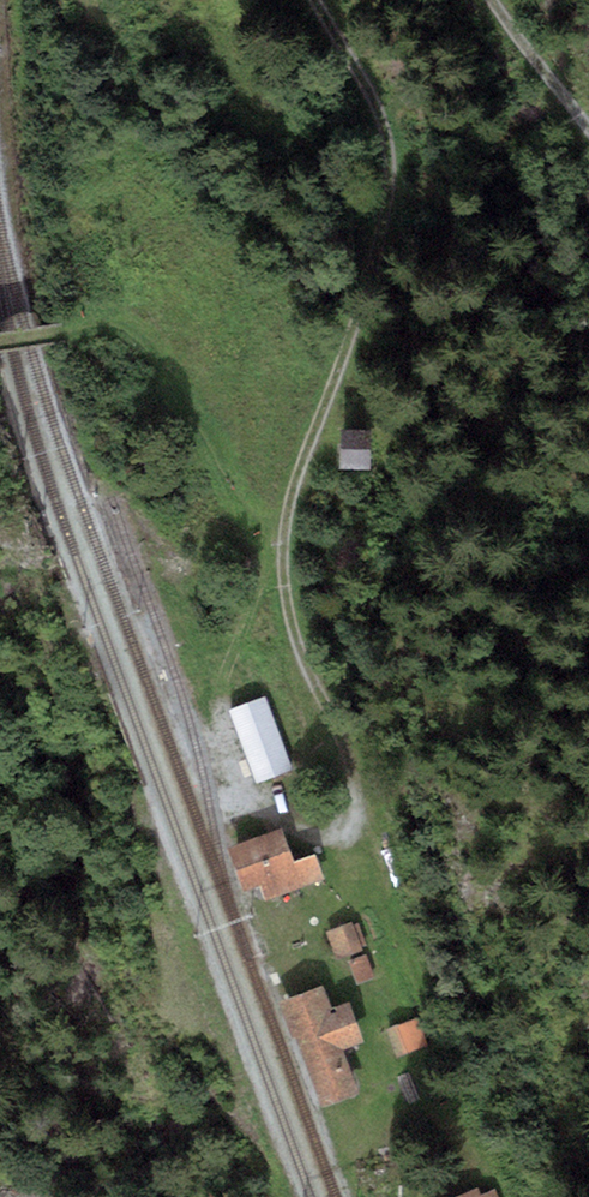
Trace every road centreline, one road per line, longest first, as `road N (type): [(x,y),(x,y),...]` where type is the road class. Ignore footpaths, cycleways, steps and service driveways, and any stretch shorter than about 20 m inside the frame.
road 1 (track): [(280,588),(292,505),(365,303),(392,159),(376,98),(317,0)]
road 2 (track): [(280,588),(311,676),(360,751),(353,874),(410,992)]
road 3 (track): [(493,0),(588,131)]

